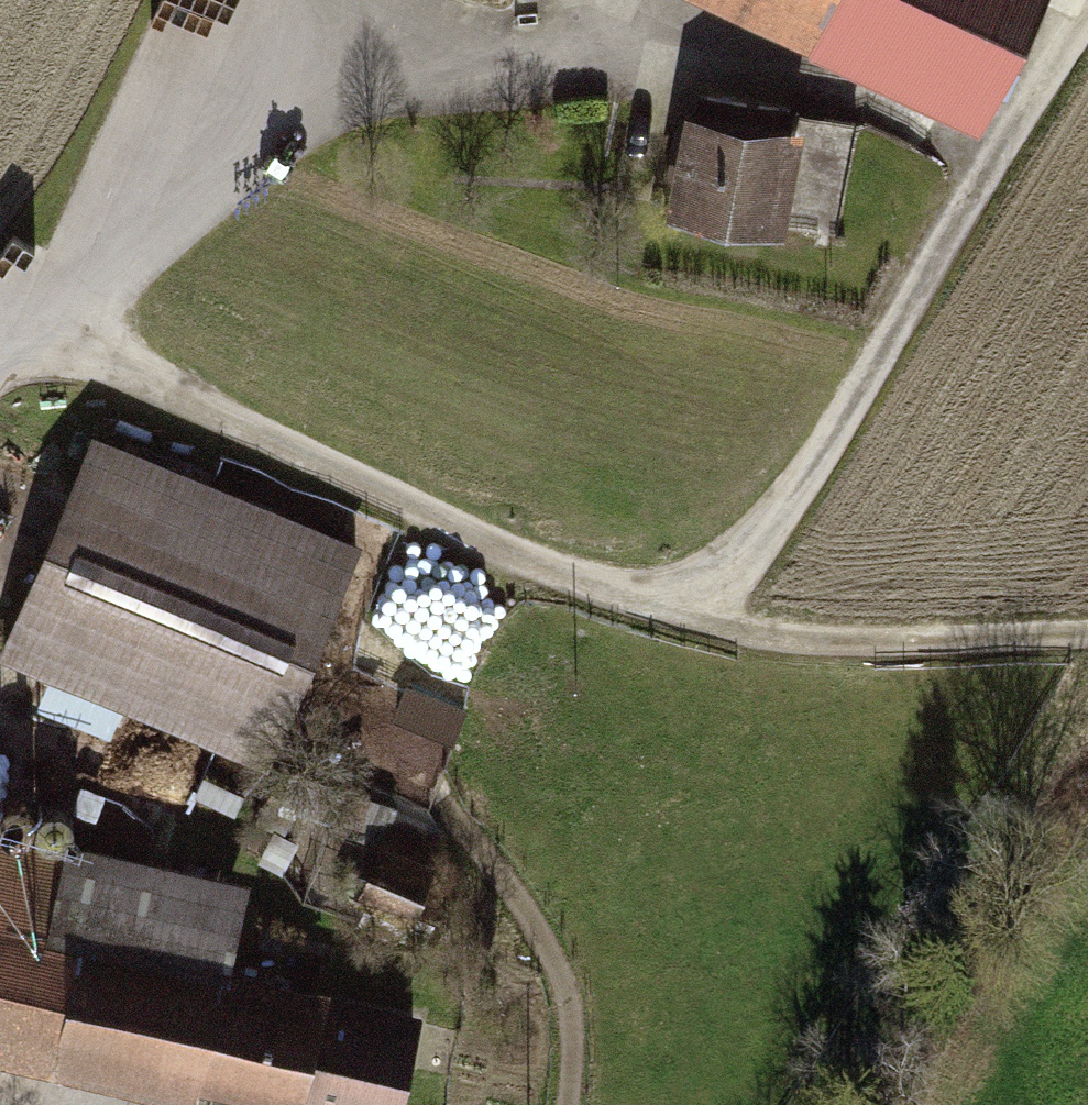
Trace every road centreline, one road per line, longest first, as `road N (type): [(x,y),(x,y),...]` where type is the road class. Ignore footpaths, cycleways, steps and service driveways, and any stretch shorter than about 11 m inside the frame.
road 1 (track): [(12,349),(113,351),(363,492),(783,652),(1087,637)]
road 2 (track): [(1081,0),(864,387),(744,570),(667,609)]
road 3 (track): [(826,93),(497,43),(338,0)]
road 4 (track): [(569,1104),(572,997),(440,798),(334,716)]
road 5 (track): [(12,349),(178,223),(291,0)]

